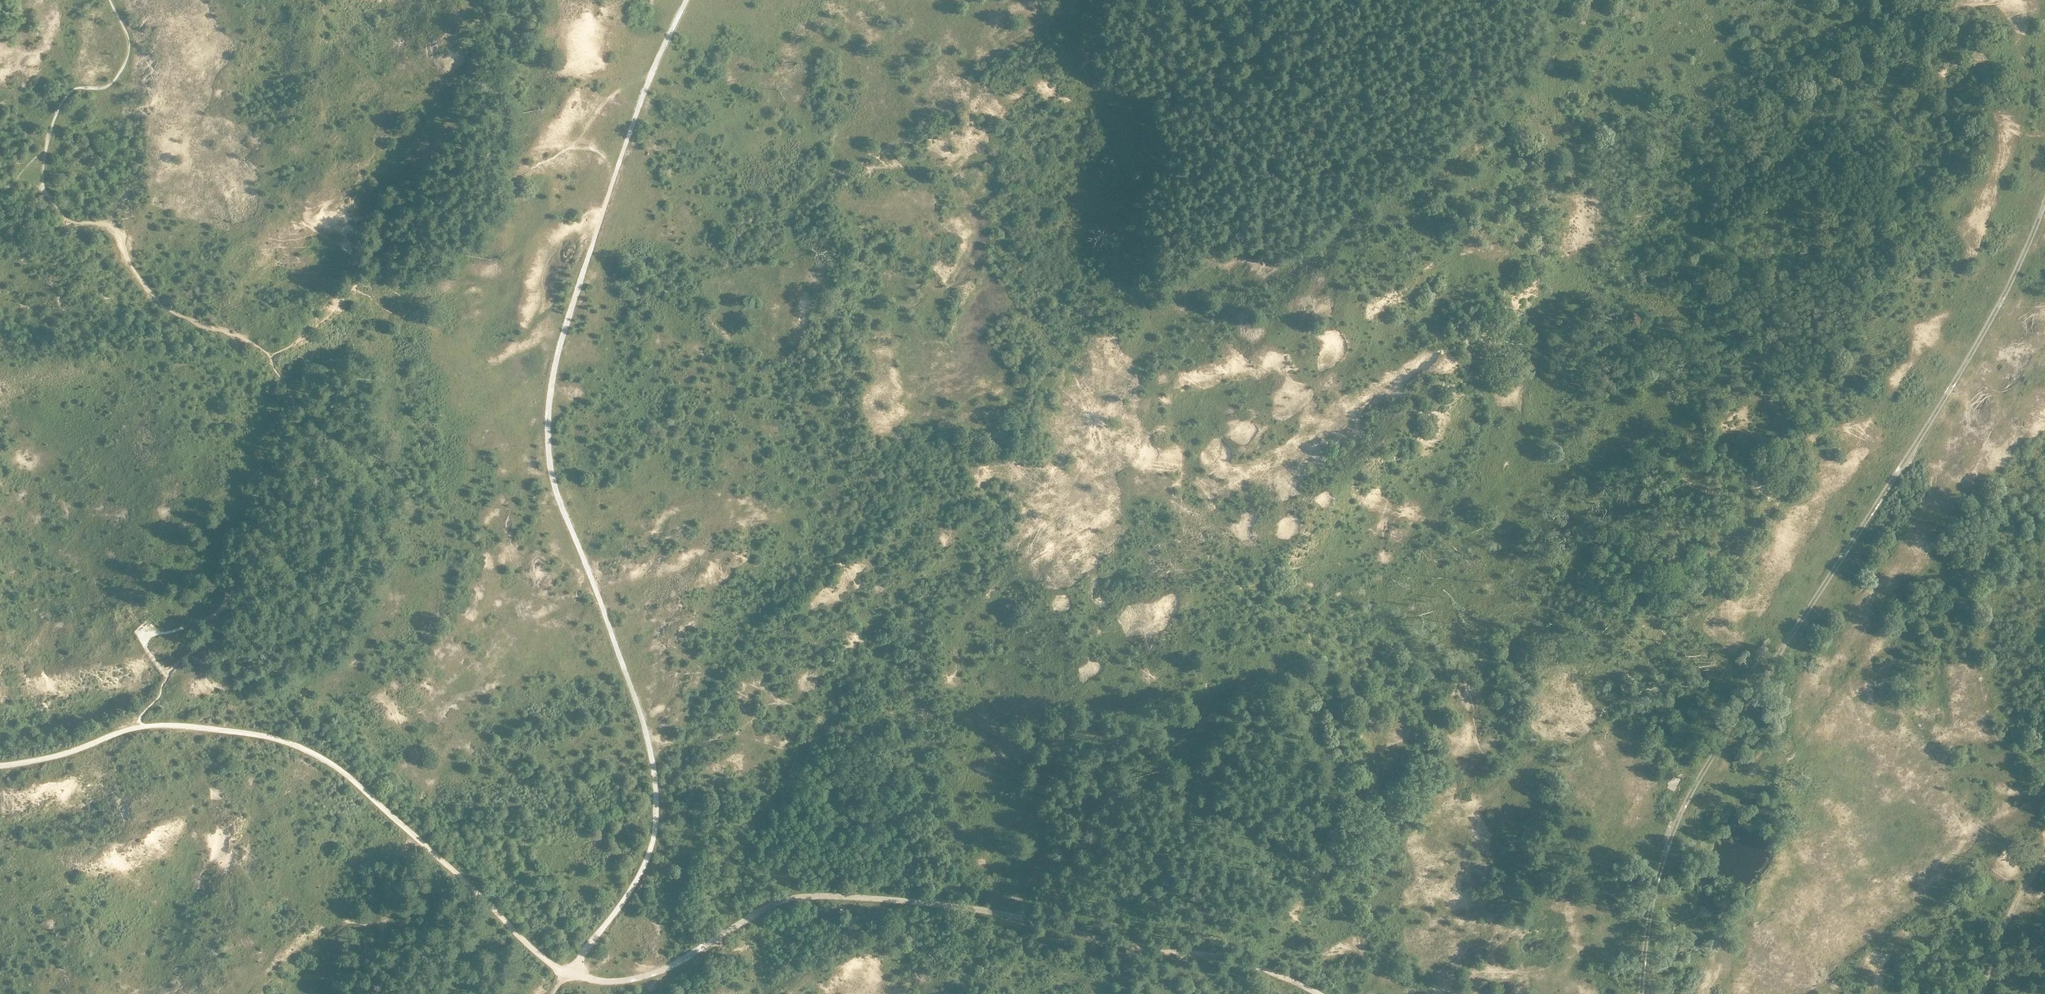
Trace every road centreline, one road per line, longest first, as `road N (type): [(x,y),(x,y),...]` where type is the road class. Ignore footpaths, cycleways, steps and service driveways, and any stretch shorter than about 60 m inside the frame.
road 1 (track): [(687,0),(642,97),(545,415),(553,483),(646,732),(655,787),(654,836),(640,874),(566,975)]
road 2 (track): [(1319,993),(1235,959),(1161,952),(982,910),(838,895),(784,899),(649,975),(600,981),(566,975)]
road 3 (track): [(566,975),(349,774),(314,752),(280,738),(139,727)]
road 4 (track): [(1982,993),(2006,923),(2044,855)]
road 5 (track): [(139,727),(0,766)]

